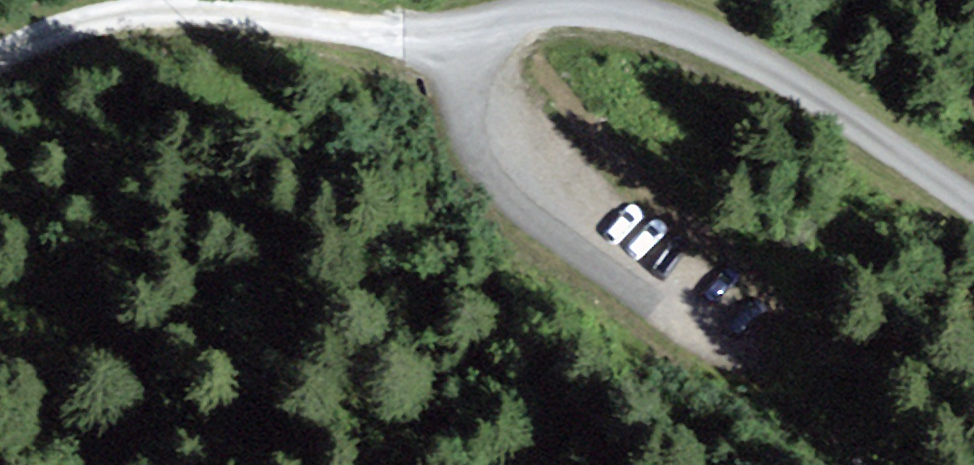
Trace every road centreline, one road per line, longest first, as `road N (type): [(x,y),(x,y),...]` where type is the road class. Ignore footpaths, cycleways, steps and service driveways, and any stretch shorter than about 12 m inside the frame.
road 1 (unclassified): [(973,208),(774,68),(593,2),(532,9),(470,47),(458,95),(467,151),(511,203),(650,305)]
road 2 (track): [(470,47),(223,1),(54,34),(0,65)]

